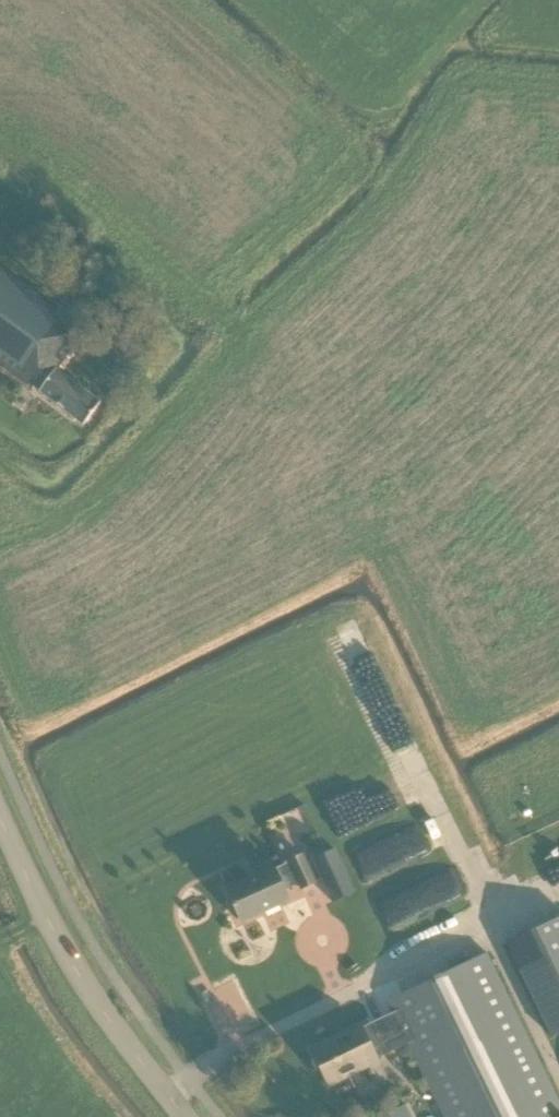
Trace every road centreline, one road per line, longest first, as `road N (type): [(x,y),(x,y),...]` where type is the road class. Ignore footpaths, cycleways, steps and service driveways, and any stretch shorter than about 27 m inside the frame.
road 1 (secondary): [(183,1116),(80,984),(0,819)]

